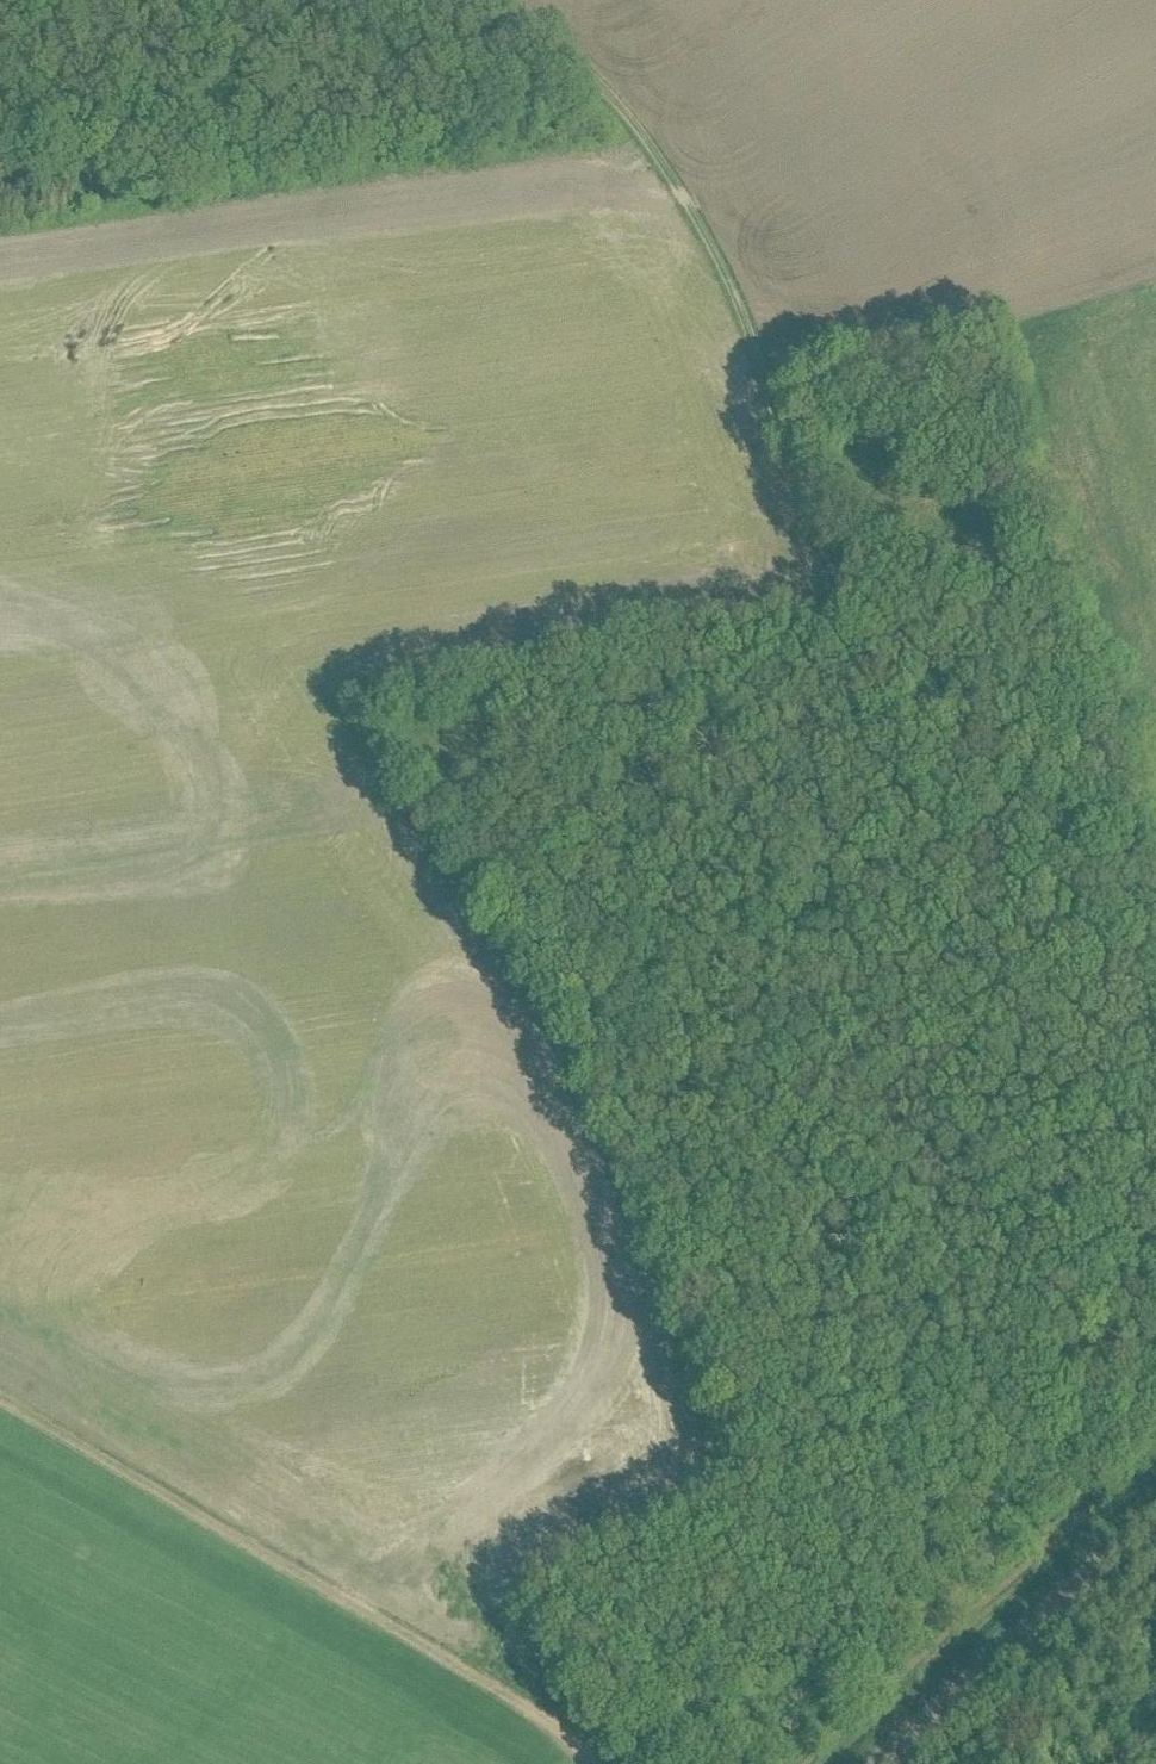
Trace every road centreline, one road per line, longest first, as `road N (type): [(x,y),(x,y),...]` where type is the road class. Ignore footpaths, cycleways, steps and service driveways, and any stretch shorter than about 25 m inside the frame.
road 1 (track): [(489,0),(609,94),(673,181),(737,300),(797,482),(844,572),(975,760),(1082,955),(1155,1066)]
road 2 (track): [(0,1399),(558,1727),(586,1763)]
road 3 (unclassified): [(879,1763),(1155,1513)]

